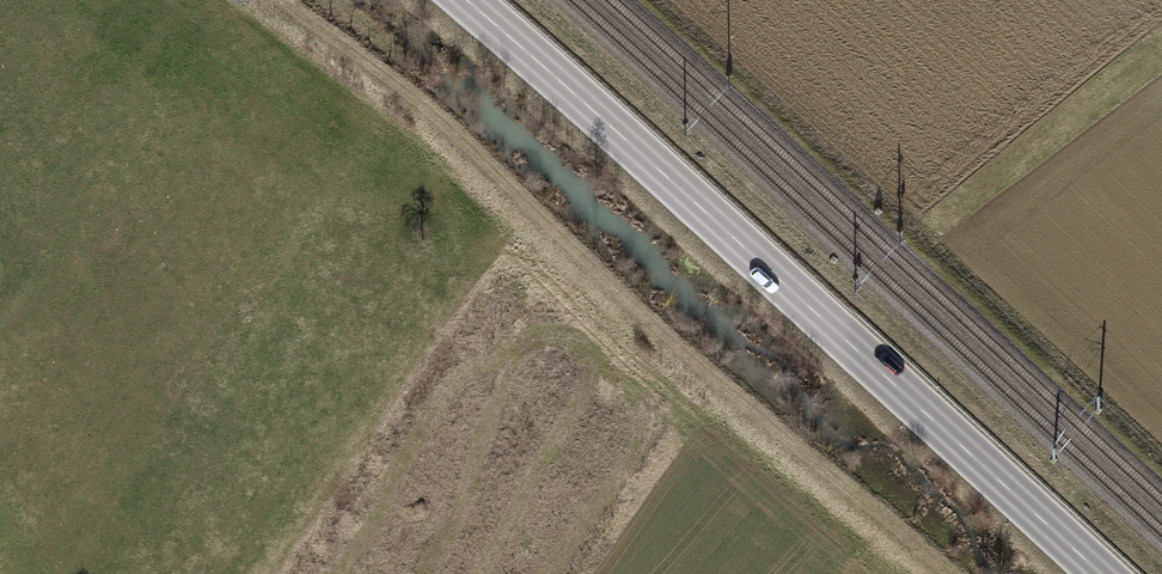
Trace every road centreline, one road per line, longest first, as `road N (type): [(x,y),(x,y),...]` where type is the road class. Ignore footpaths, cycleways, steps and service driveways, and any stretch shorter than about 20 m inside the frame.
road 1 (track): [(945,573),(690,359),(420,105),(279,0)]
road 2 (primary): [(465,0),(1100,573)]

